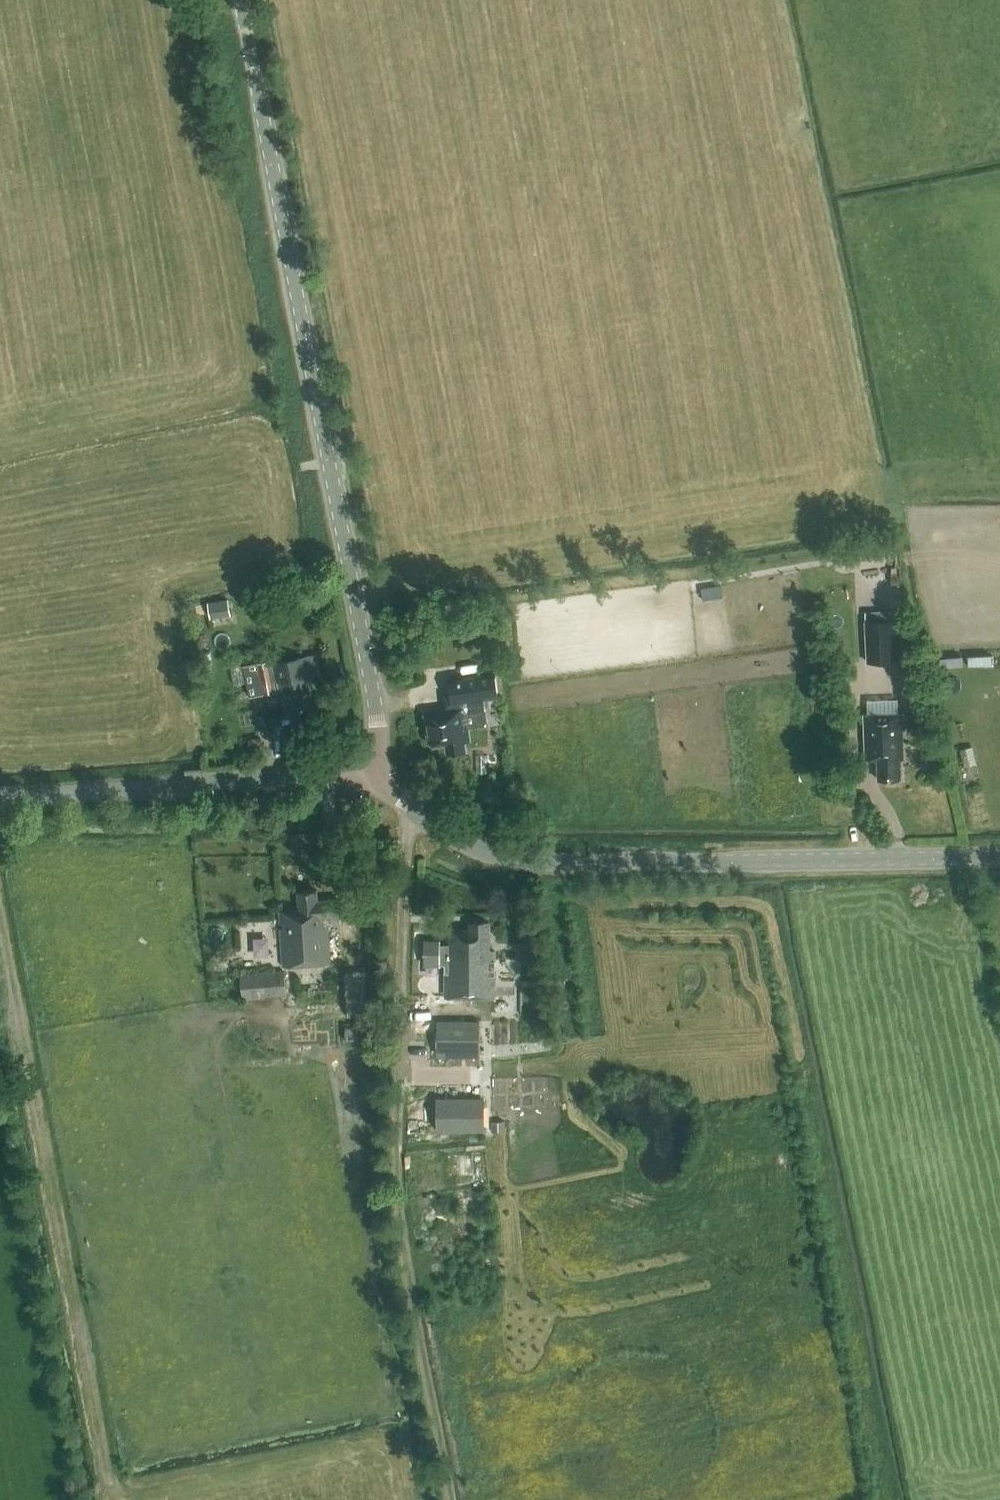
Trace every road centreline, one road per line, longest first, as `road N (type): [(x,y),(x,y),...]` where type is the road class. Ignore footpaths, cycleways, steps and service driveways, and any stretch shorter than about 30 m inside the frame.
road 1 (tertiary): [(382,769),(235,0)]
road 2 (track): [(409,809),(398,834),(390,1163),(401,1278),(445,1499)]
road 3 (tertiary): [(382,769),(430,825),(501,856),(553,865),(999,857)]
road 4 (unclassified): [(0,799),(382,769)]

